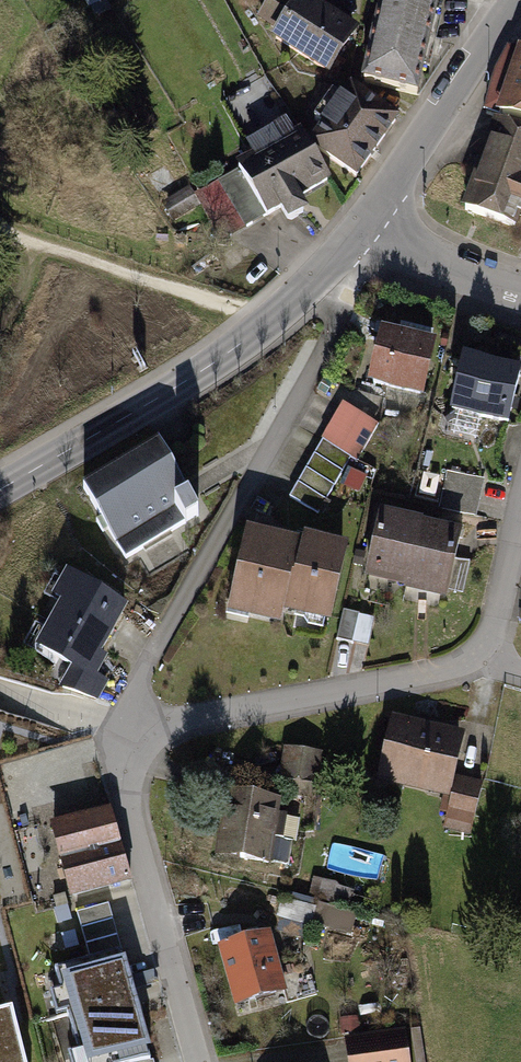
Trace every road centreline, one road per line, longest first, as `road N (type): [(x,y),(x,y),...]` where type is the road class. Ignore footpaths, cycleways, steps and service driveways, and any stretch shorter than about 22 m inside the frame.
road 1 (residential): [(520,538),(492,659),(450,675),(178,725),(128,748),(130,795),(202,1061)]
road 2 (tertiary): [(366,220),(309,290),(269,324),(0,490)]
road 3 (tertiary): [(520,5),(366,220)]
road 4 (residential): [(366,220),(410,255),(520,297)]

